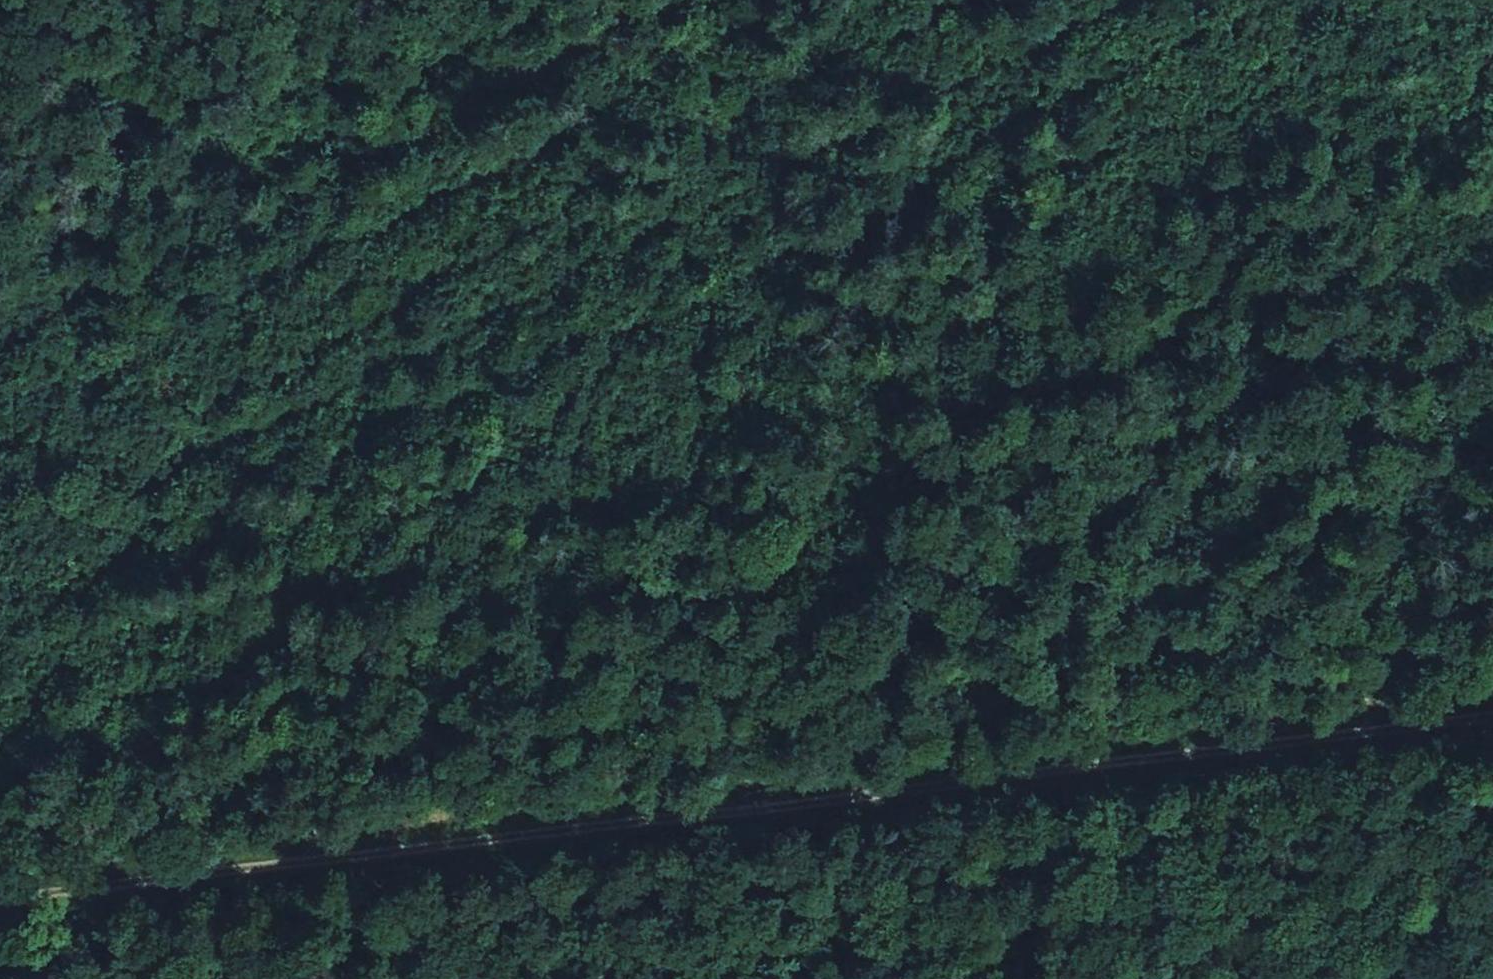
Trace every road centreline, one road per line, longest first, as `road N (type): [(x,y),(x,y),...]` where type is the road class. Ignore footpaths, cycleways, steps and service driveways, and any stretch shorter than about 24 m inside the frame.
road 1 (track): [(1034,781),(0,914)]
road 2 (track): [(1492,724),(1034,781)]

